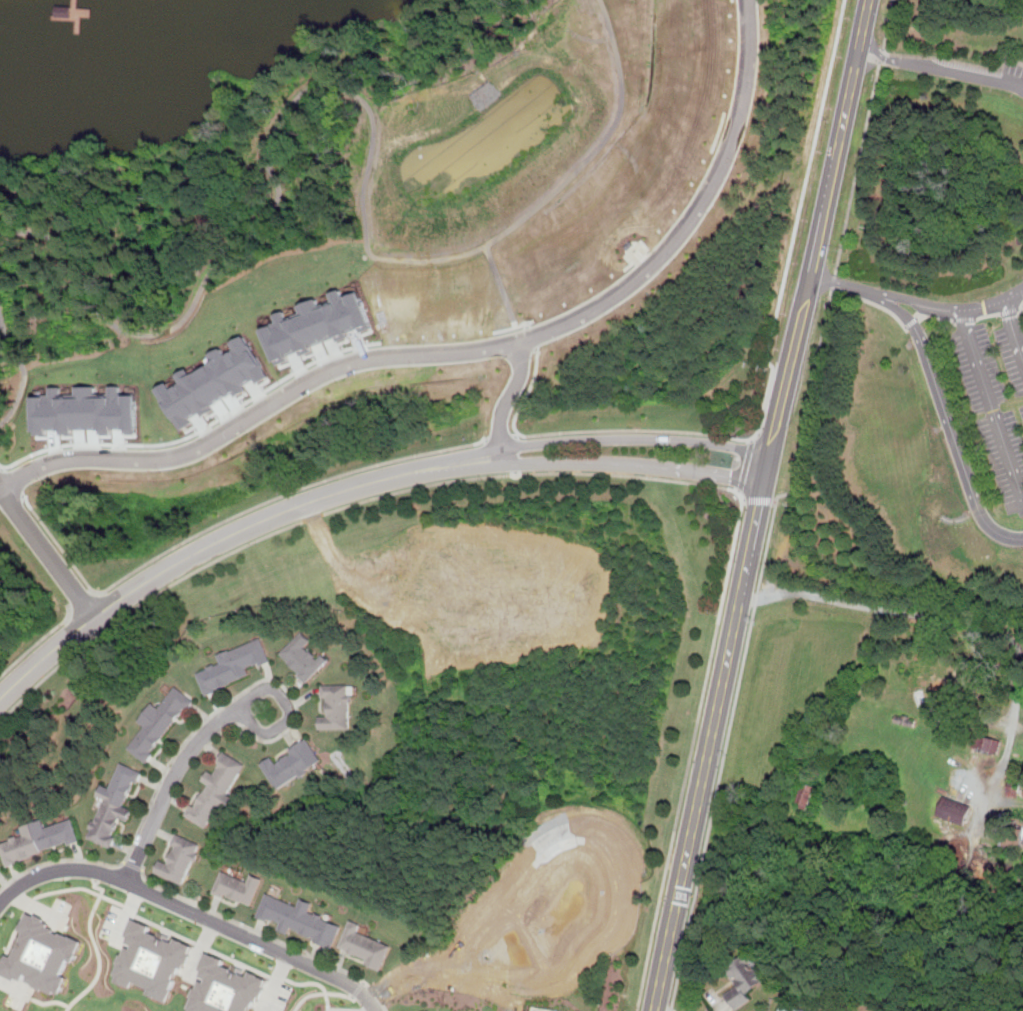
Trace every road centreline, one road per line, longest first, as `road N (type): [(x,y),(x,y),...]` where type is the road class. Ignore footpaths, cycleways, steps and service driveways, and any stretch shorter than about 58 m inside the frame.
road 1 (tertiary): [(653,1010),(870,0)]
road 2 (residential): [(0,493),(60,459),(178,460),(360,360),(522,341),(626,286),(664,254),(724,156),(747,93),(748,0)]
road 3 (tertiary): [(492,457),(321,499),(211,544),(95,616),(0,695)]
road 4 (residential): [(375,1010),(351,984),(104,872),(34,876),(0,906)]
road 5 (tertiary): [(770,457),(629,439),(506,449),(492,457)]
road 6 (tertiary): [(492,457),(670,467),(763,484)]
road 7 (residential): [(127,880),(182,762),(240,706)]
road 8 (residential): [(0,487),(95,616)]
road 9 (residential): [(289,713),(274,689),(240,706),(261,732),(288,721),(289,713)]

